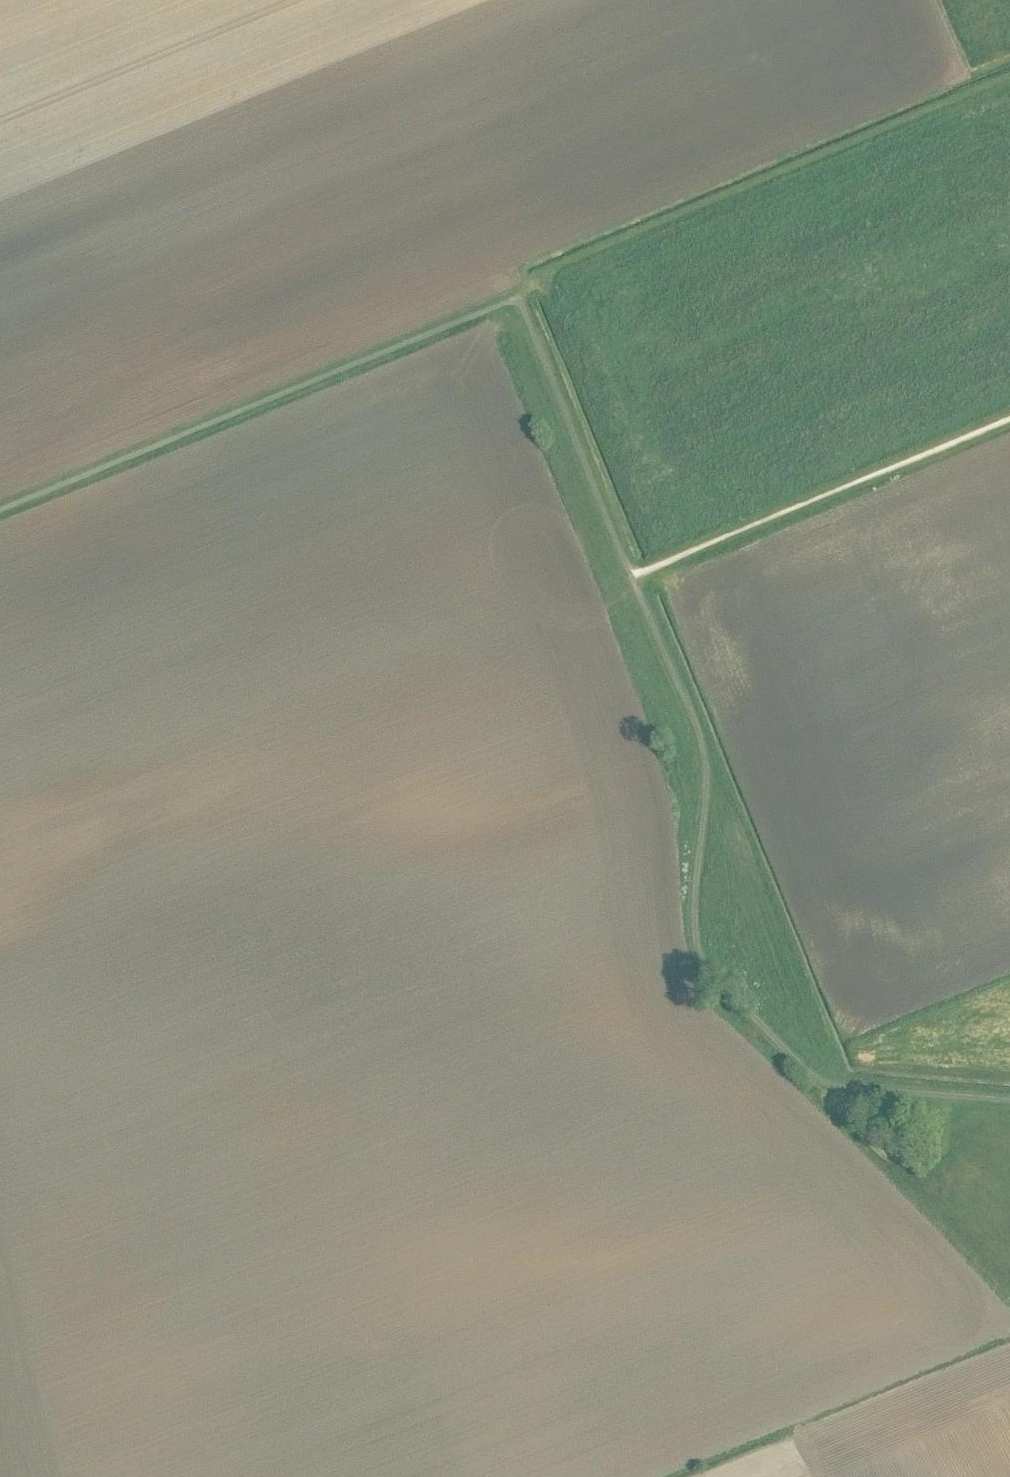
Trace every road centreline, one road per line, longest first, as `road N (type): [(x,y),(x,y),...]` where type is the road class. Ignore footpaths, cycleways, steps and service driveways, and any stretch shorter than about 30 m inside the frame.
road 1 (track): [(1009,418),(633,575)]

